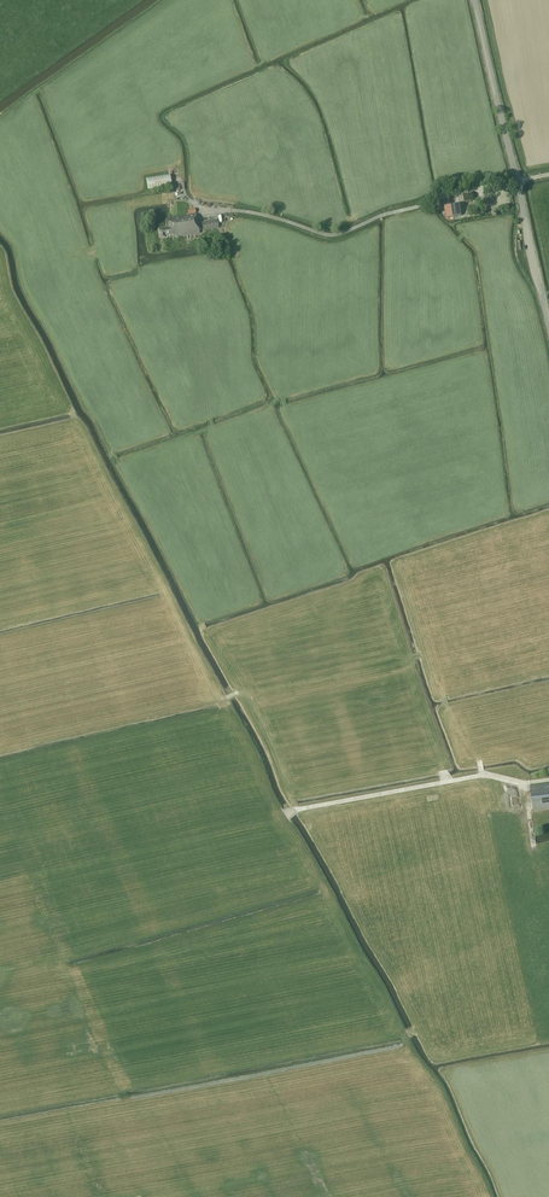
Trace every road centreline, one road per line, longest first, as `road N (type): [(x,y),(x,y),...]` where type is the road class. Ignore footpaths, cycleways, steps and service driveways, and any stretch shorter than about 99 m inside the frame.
road 1 (unclassified): [(231,210),(333,234),(448,192),(517,180)]
road 2 (tertiary): [(517,180),(475,0)]
road 3 (tertiary): [(548,322),(517,180)]

